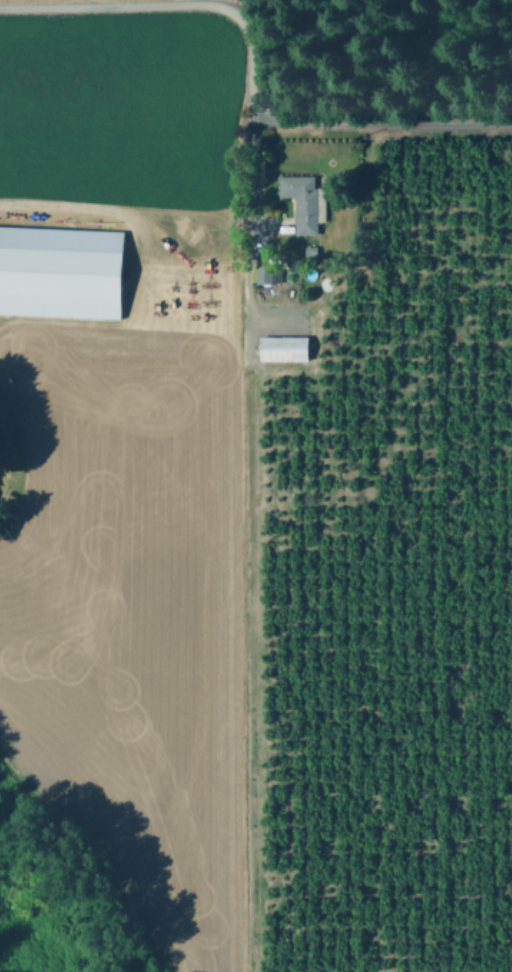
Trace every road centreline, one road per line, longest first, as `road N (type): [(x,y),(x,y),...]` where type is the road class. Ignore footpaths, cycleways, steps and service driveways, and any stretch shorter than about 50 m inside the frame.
road 1 (track): [(256,971),(249,320)]
road 2 (residential): [(0,6),(215,3),(232,10),(244,22),(250,108),(273,132),(511,130)]

